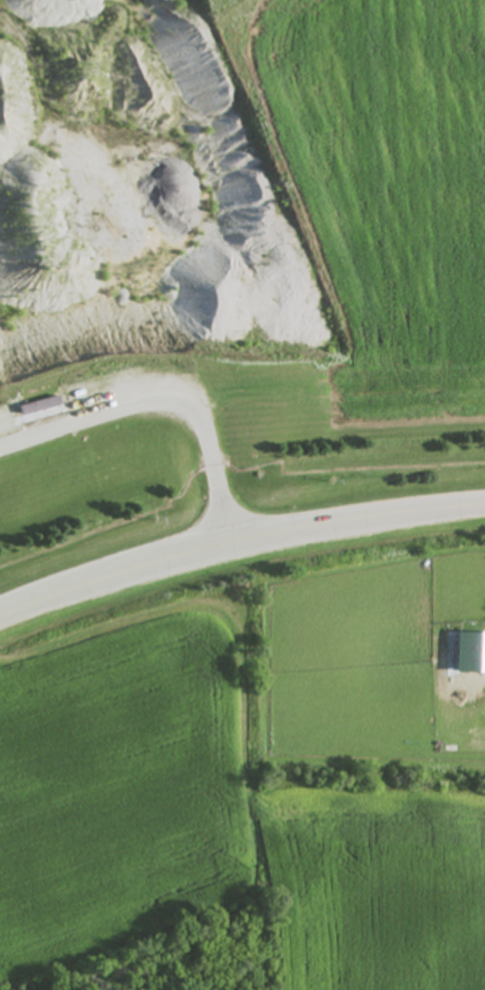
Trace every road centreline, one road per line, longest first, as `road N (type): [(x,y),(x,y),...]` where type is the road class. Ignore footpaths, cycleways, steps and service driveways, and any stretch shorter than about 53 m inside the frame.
road 1 (secondary): [(484,502),(191,551),(0,616)]

